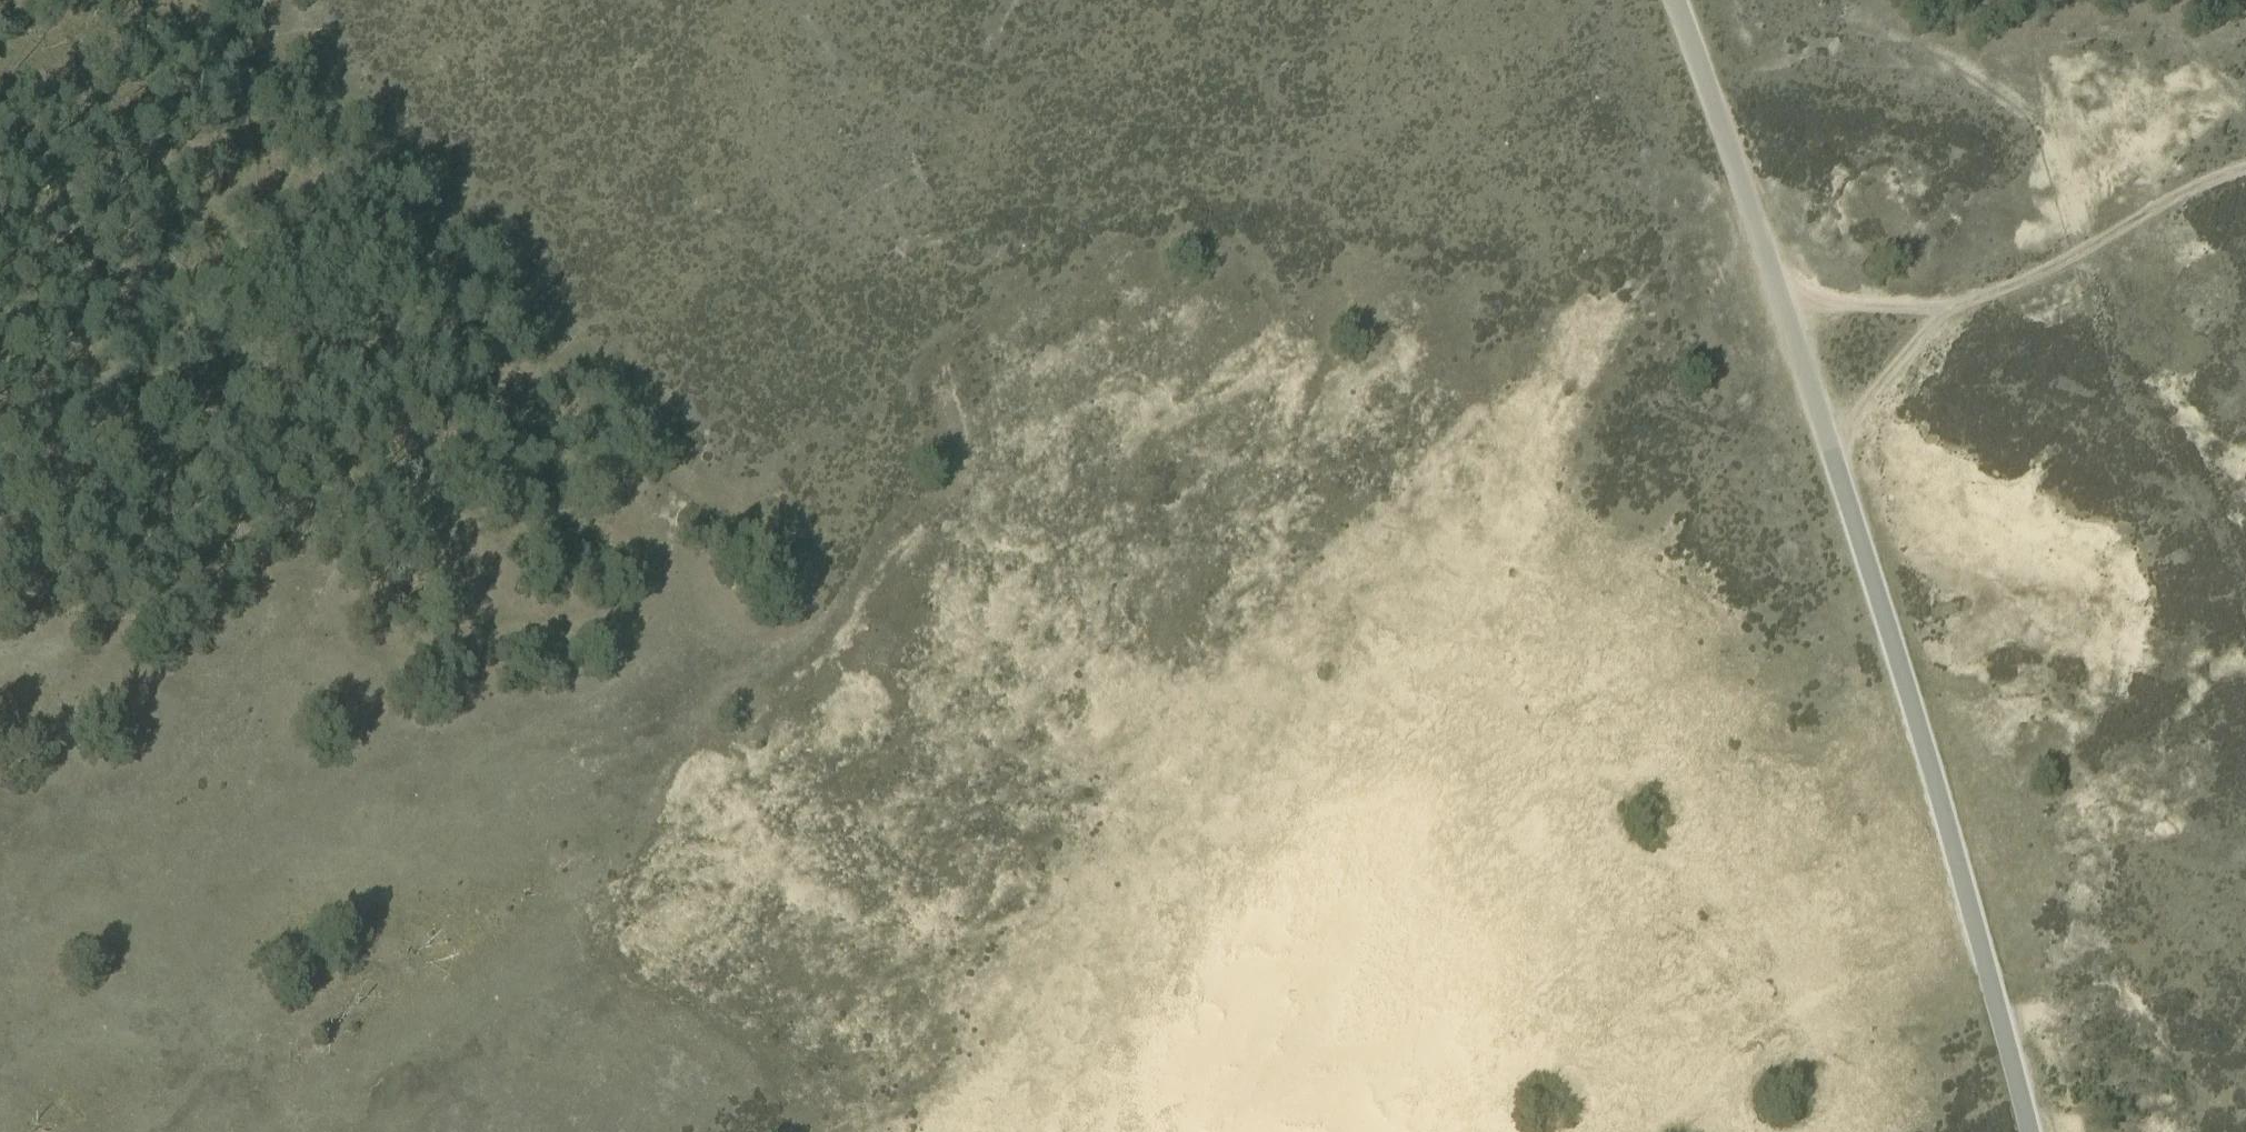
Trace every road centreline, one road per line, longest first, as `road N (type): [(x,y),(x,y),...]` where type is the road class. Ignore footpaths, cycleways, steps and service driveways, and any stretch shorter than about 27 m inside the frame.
road 1 (unclassified): [(2027,1131),(1889,639),(1674,0)]
road 2 (track): [(1826,445),(1899,342),(2245,168)]
road 3 (track): [(1772,280),(1809,304),(1975,306)]

